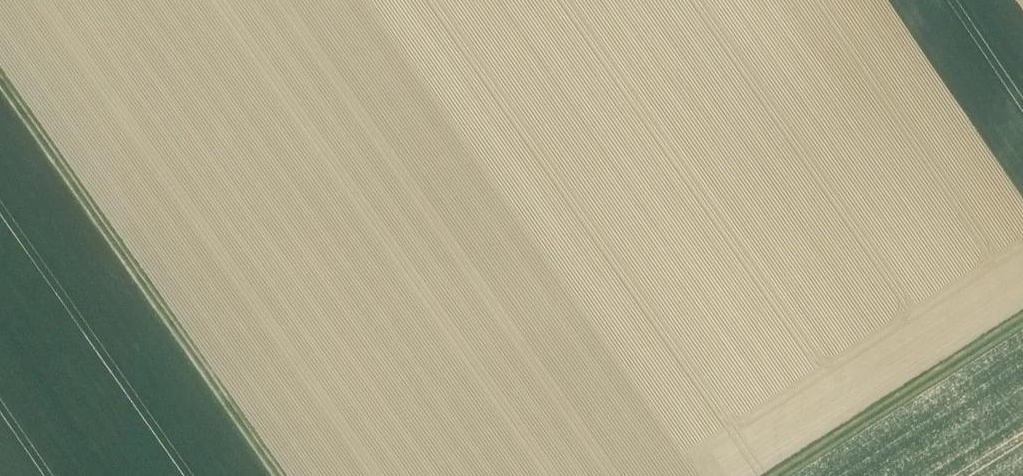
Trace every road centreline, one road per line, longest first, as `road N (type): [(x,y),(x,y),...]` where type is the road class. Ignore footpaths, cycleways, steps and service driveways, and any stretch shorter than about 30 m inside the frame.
road 1 (track): [(0,78),(280,475)]
road 2 (track): [(1022,324),(783,475)]

